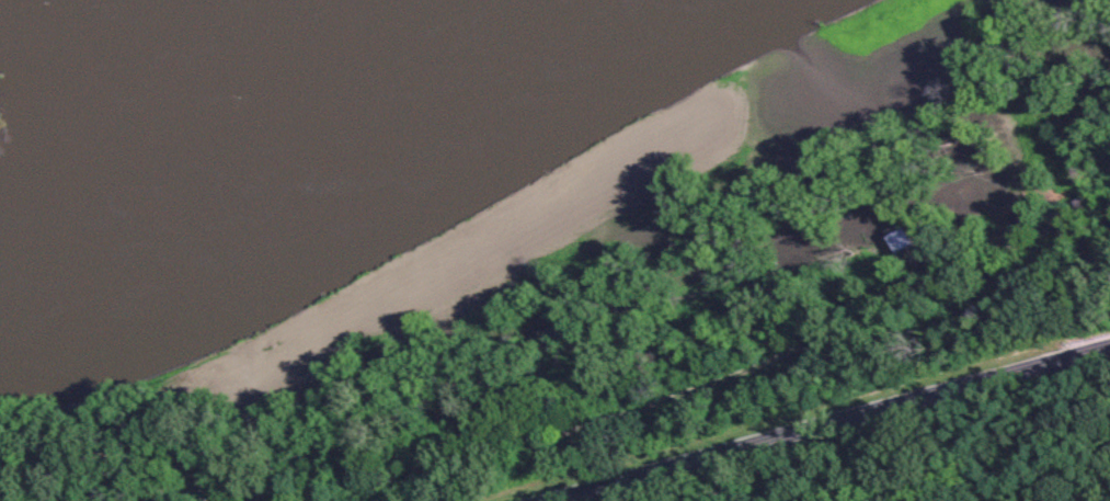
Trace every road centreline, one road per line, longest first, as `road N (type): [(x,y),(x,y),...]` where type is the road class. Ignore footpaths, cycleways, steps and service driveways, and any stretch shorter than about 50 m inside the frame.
road 1 (residential): [(362,500),(664,399),(777,352),(927,271),(1109,213)]
road 2 (secondary): [(549,500),(1109,345)]

